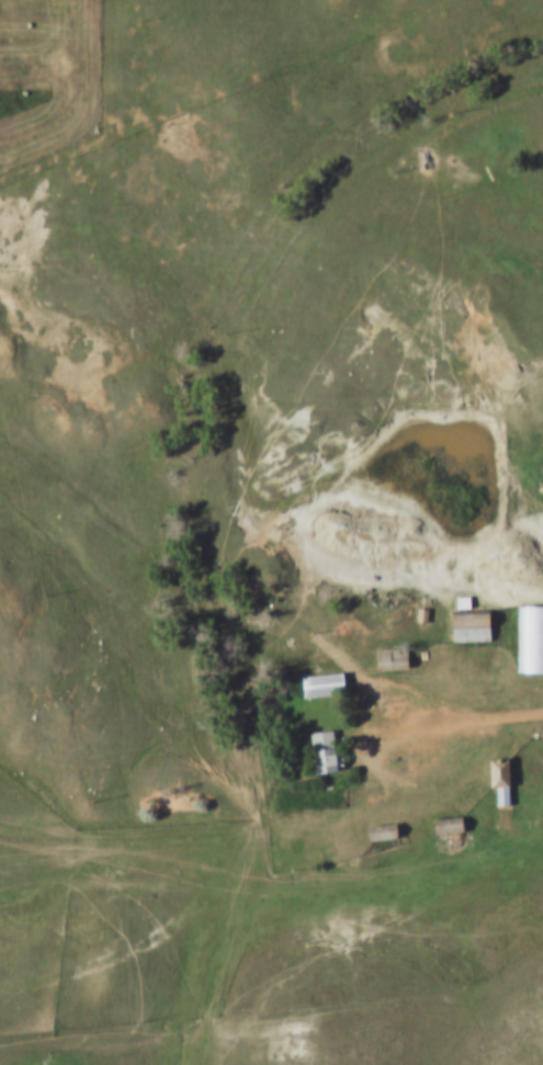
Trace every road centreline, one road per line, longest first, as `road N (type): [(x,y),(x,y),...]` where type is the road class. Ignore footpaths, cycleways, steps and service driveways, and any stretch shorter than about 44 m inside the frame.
road 1 (track): [(440,757),(343,820),(284,832),(182,839),(0,815)]

